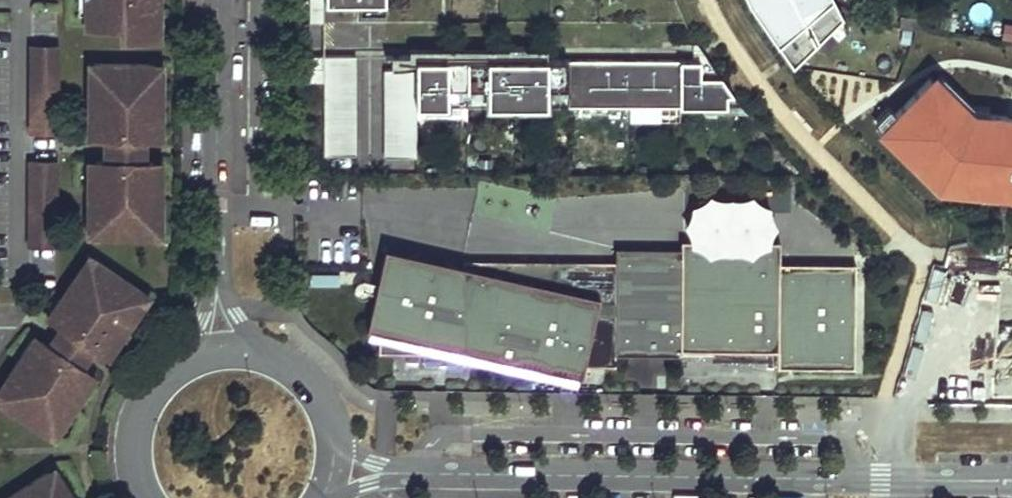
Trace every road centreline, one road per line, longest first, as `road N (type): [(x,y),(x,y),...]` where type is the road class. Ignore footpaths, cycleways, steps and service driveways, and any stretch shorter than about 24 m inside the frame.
road 1 (residential): [(1011,479),(372,472),(331,463)]
road 2 (residential): [(221,349),(217,0)]
road 3 (residential): [(17,269),(14,0)]
road 4 (residential): [(221,349),(181,362),(139,409),(130,451),(143,497)]
road 5 (residential): [(331,463),(324,410),(304,380),(274,358),(221,349)]

